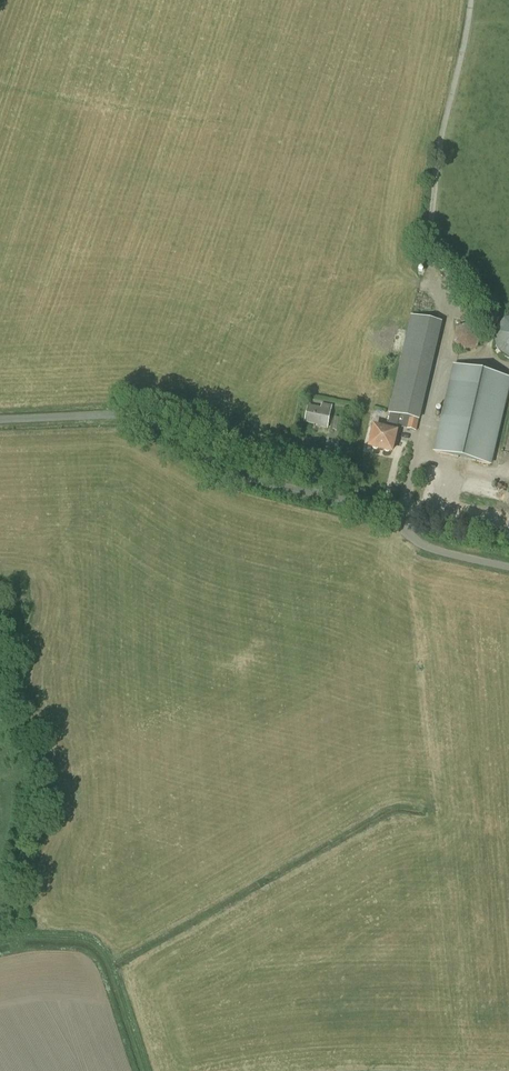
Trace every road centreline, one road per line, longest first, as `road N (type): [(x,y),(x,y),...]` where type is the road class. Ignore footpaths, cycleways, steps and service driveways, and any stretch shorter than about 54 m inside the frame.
road 1 (unclassified): [(508,565),(415,543),(388,515),(250,478),(143,415),(0,420)]

